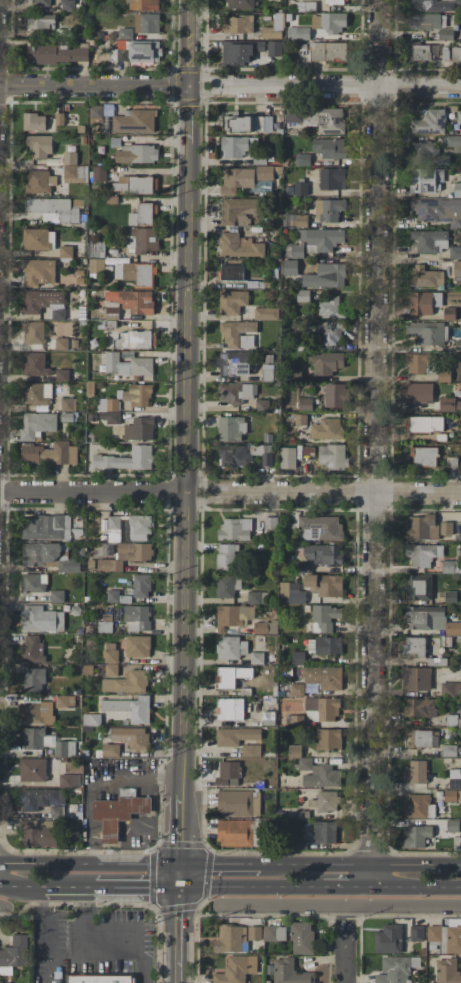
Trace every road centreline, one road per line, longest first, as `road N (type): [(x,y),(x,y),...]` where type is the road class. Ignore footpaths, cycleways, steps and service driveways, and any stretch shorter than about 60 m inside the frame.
road 1 (residential): [(381,0),(369,886)]
road 2 (tertiary): [(192,86),(183,490)]
road 3 (tertiary): [(183,490),(180,865)]
road 4 (residential): [(460,490),(183,490)]
road 5 (residential): [(460,87),(192,86)]
road 6 (residential): [(217,906),(460,907)]
road 7 (primary): [(460,865),(260,865)]
road 8 (residential): [(192,86),(0,86)]
road 9 (residential): [(183,490),(0,489)]
road 10 (primary): [(180,865),(0,864)]
road 11 (primary): [(180,887),(323,887)]

